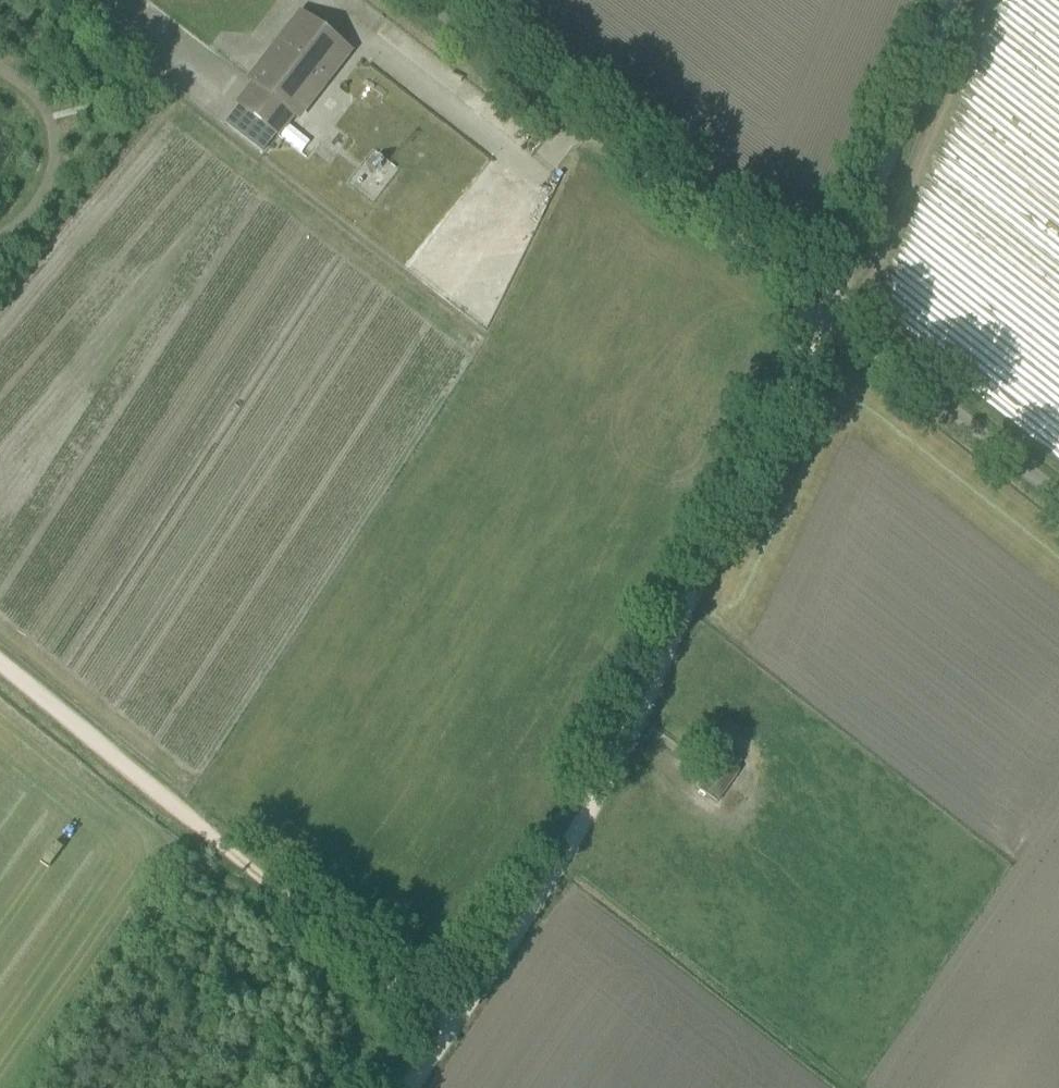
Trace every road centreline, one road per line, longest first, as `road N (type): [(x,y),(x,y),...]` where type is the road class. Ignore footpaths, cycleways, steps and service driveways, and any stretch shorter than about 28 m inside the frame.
road 1 (track): [(960,0),(827,319),(806,347),(576,848),(453,1033)]
road 2 (unclassified): [(1058,502),(429,0)]
road 3 (track): [(0,663),(453,1033)]

